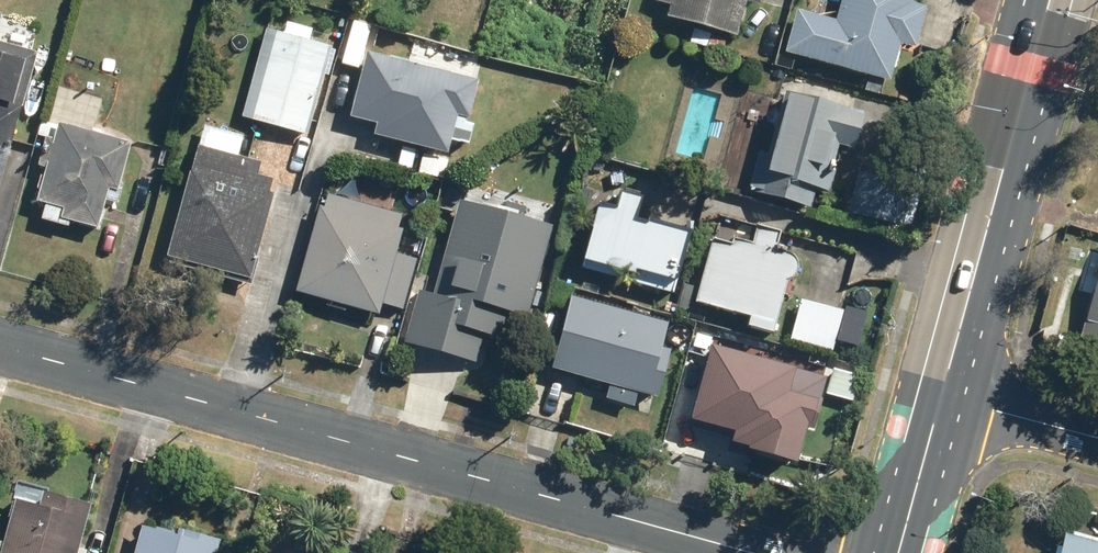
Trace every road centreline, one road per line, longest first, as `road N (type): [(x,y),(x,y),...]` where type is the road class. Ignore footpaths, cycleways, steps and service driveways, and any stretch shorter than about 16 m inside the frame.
road 1 (residential): [(0,348),(748,552)]
road 2 (primary): [(1046,0),(939,398)]
road 3 (residential): [(939,398),(1097,439)]
road 4 (primary): [(939,398),(896,552)]

